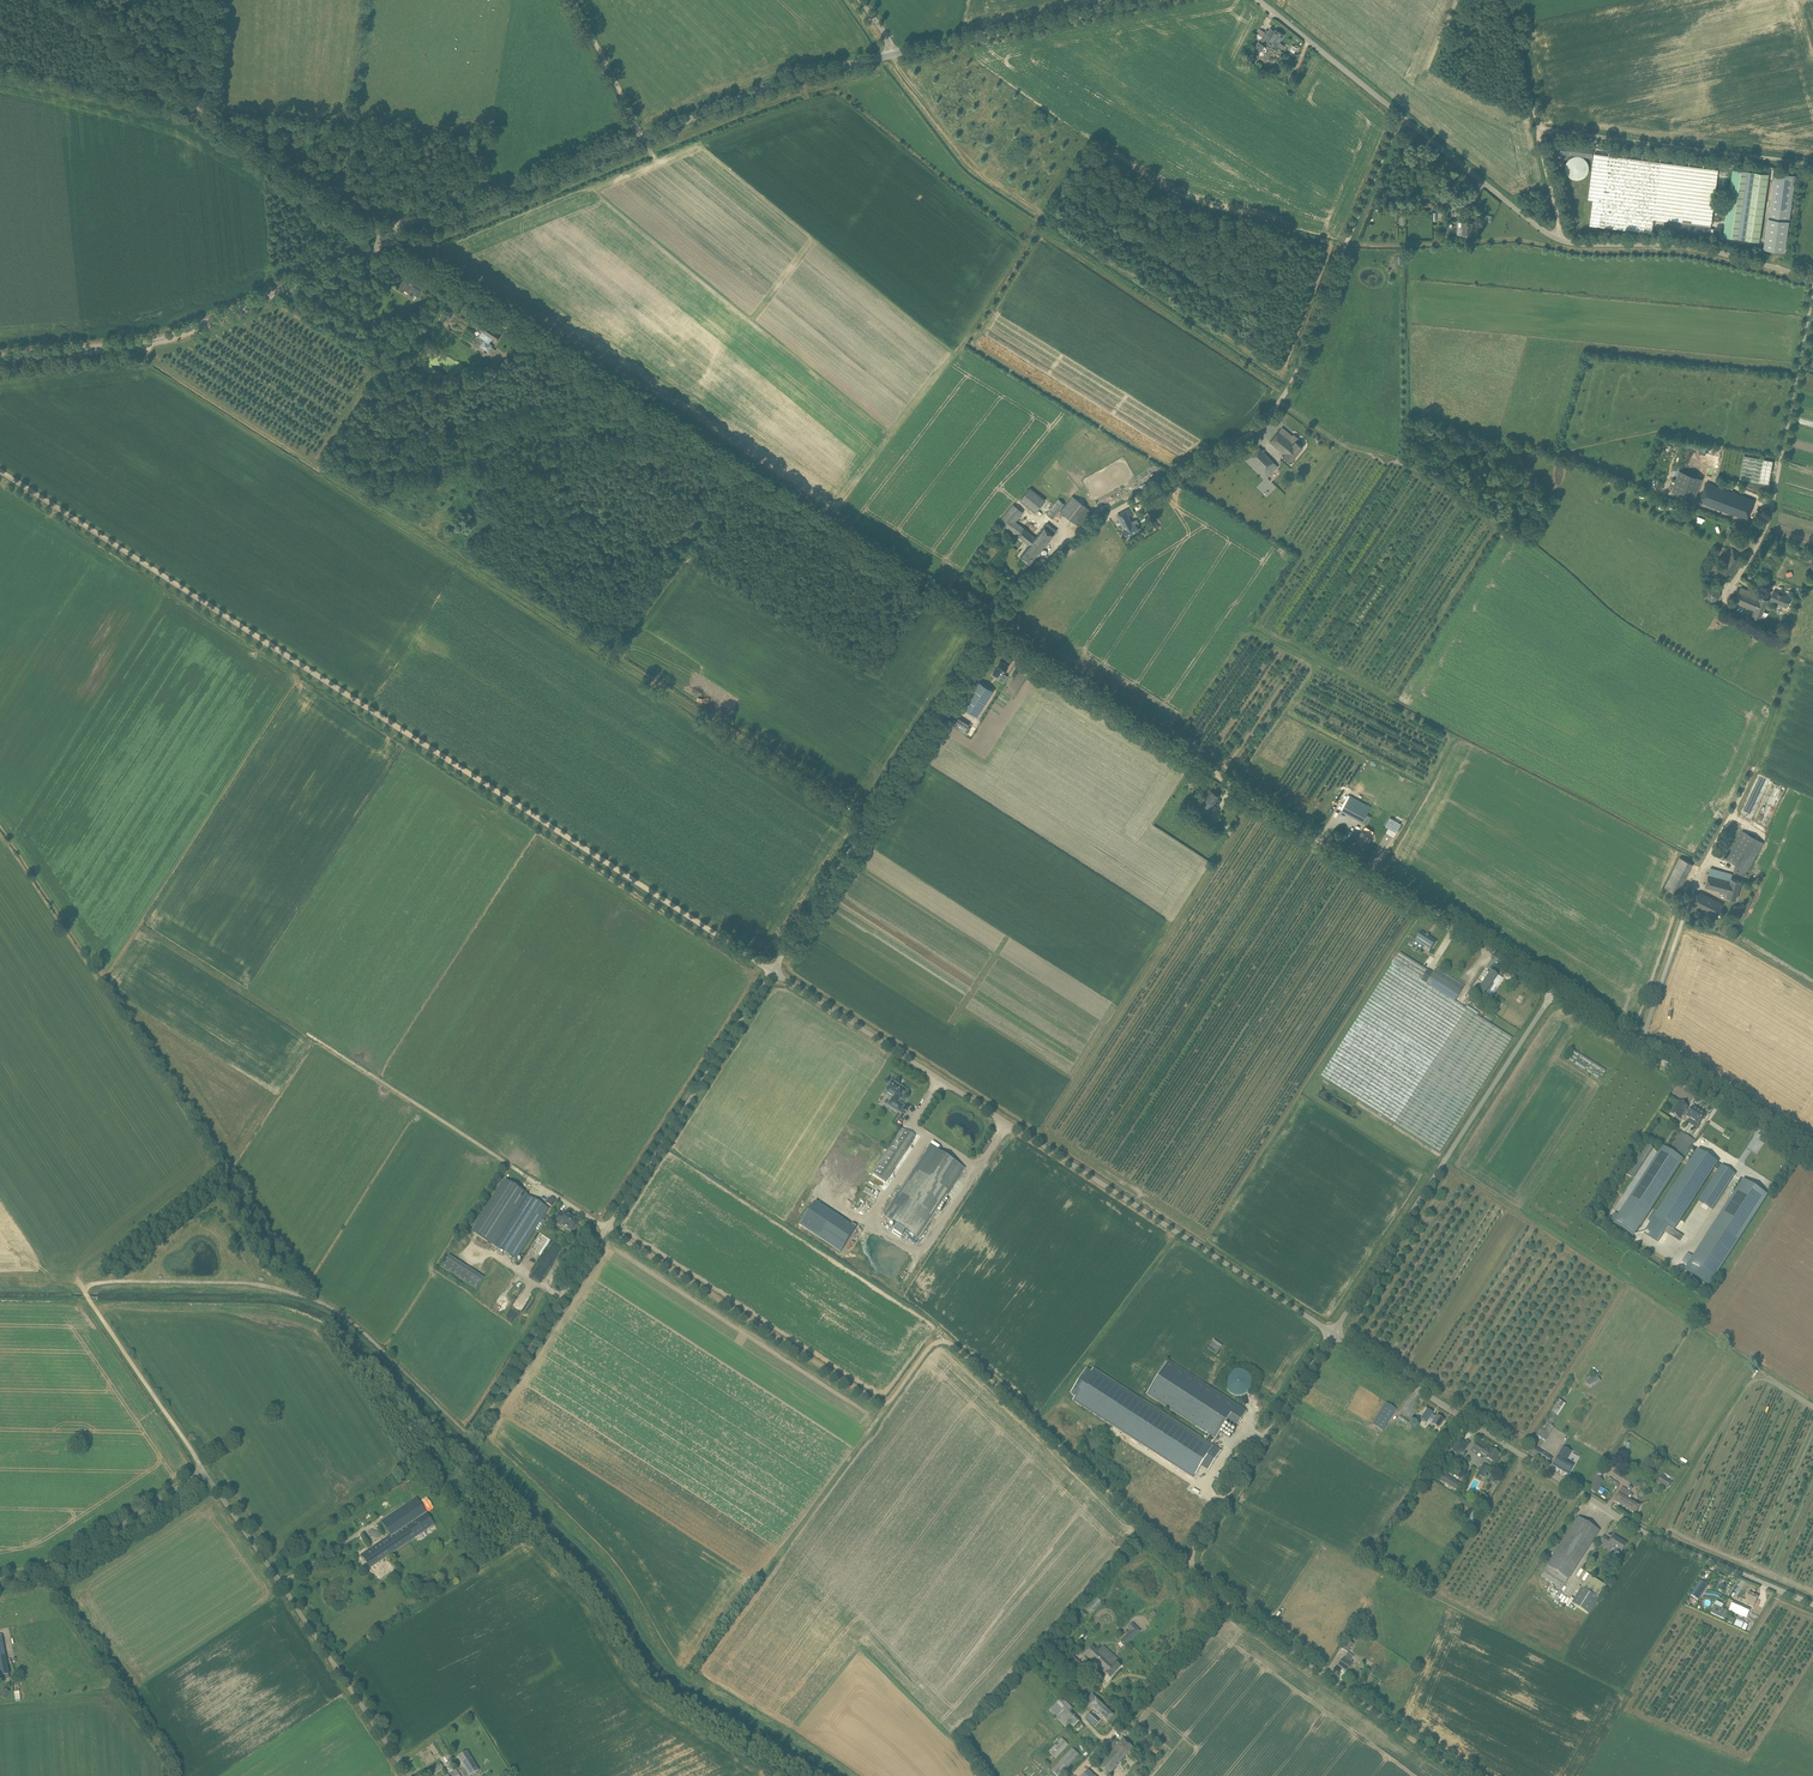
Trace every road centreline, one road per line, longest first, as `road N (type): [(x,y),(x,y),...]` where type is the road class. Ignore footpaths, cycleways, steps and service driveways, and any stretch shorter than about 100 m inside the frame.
road 1 (track): [(0,474),(770,970)]
road 2 (track): [(1190,1558),(1180,1559),(950,1344),(937,1341),(881,1405),(604,1229)]
road 3 (unclassified): [(989,631),(387,237)]
road 4 (unclassified): [(989,631),(1081,528),(1268,417),(1306,352),(1400,115)]
road 5 (unclassified): [(1332,1334),(770,970)]
road 6 (unclassified): [(1552,989),(989,631)]
road 7 (unclassified): [(1467,1775),(1195,1572),(1190,1558),(1332,1334)]
road 8 (unclassified): [(1812,1600),(1664,1539),(1332,1334)]
road 9 (unclassified): [(387,237),(413,215),(466,209),(789,79),(894,54)]
road 10 (unclassified): [(489,1411),(770,970)]
road 11 (track): [(489,1411),(468,1435),(354,1325),(297,1294),(257,1284),(149,1280),(98,1282),(84,1291)]
road 12 (unclassified): [(1812,279),(1689,245),(1568,244),(1400,115)]
road 13 (unclassified): [(1332,1334),(1552,989)]
road 14 (unclassified): [(0,355),(166,334),(387,237)]
road 15 (unclassified): [(770,970),(989,631)]
road 16 (unclassified): [(387,237),(205,119),(75,0)]
road 17 (unclassified): [(410,1775),(204,1473)]
road 18 (unclassified): [(1812,1158),(1552,989)]
road 19 (unclassified): [(1732,584),(1769,522),(1812,297)]
road 20 (track): [(1538,128),(1812,166)]
road 21 (unclassified): [(894,54),(1156,0)]
road 22 (unclassified): [(0,1580),(78,1554),(204,1473)]
road 23 (track): [(84,1291),(202,1473)]
road 24 (track): [(60,1775),(54,1667),(34,1573)]
road 25 (unclassified): [(1400,115),(1262,0)]
road 26 (track): [(1505,0),(1538,128)]

